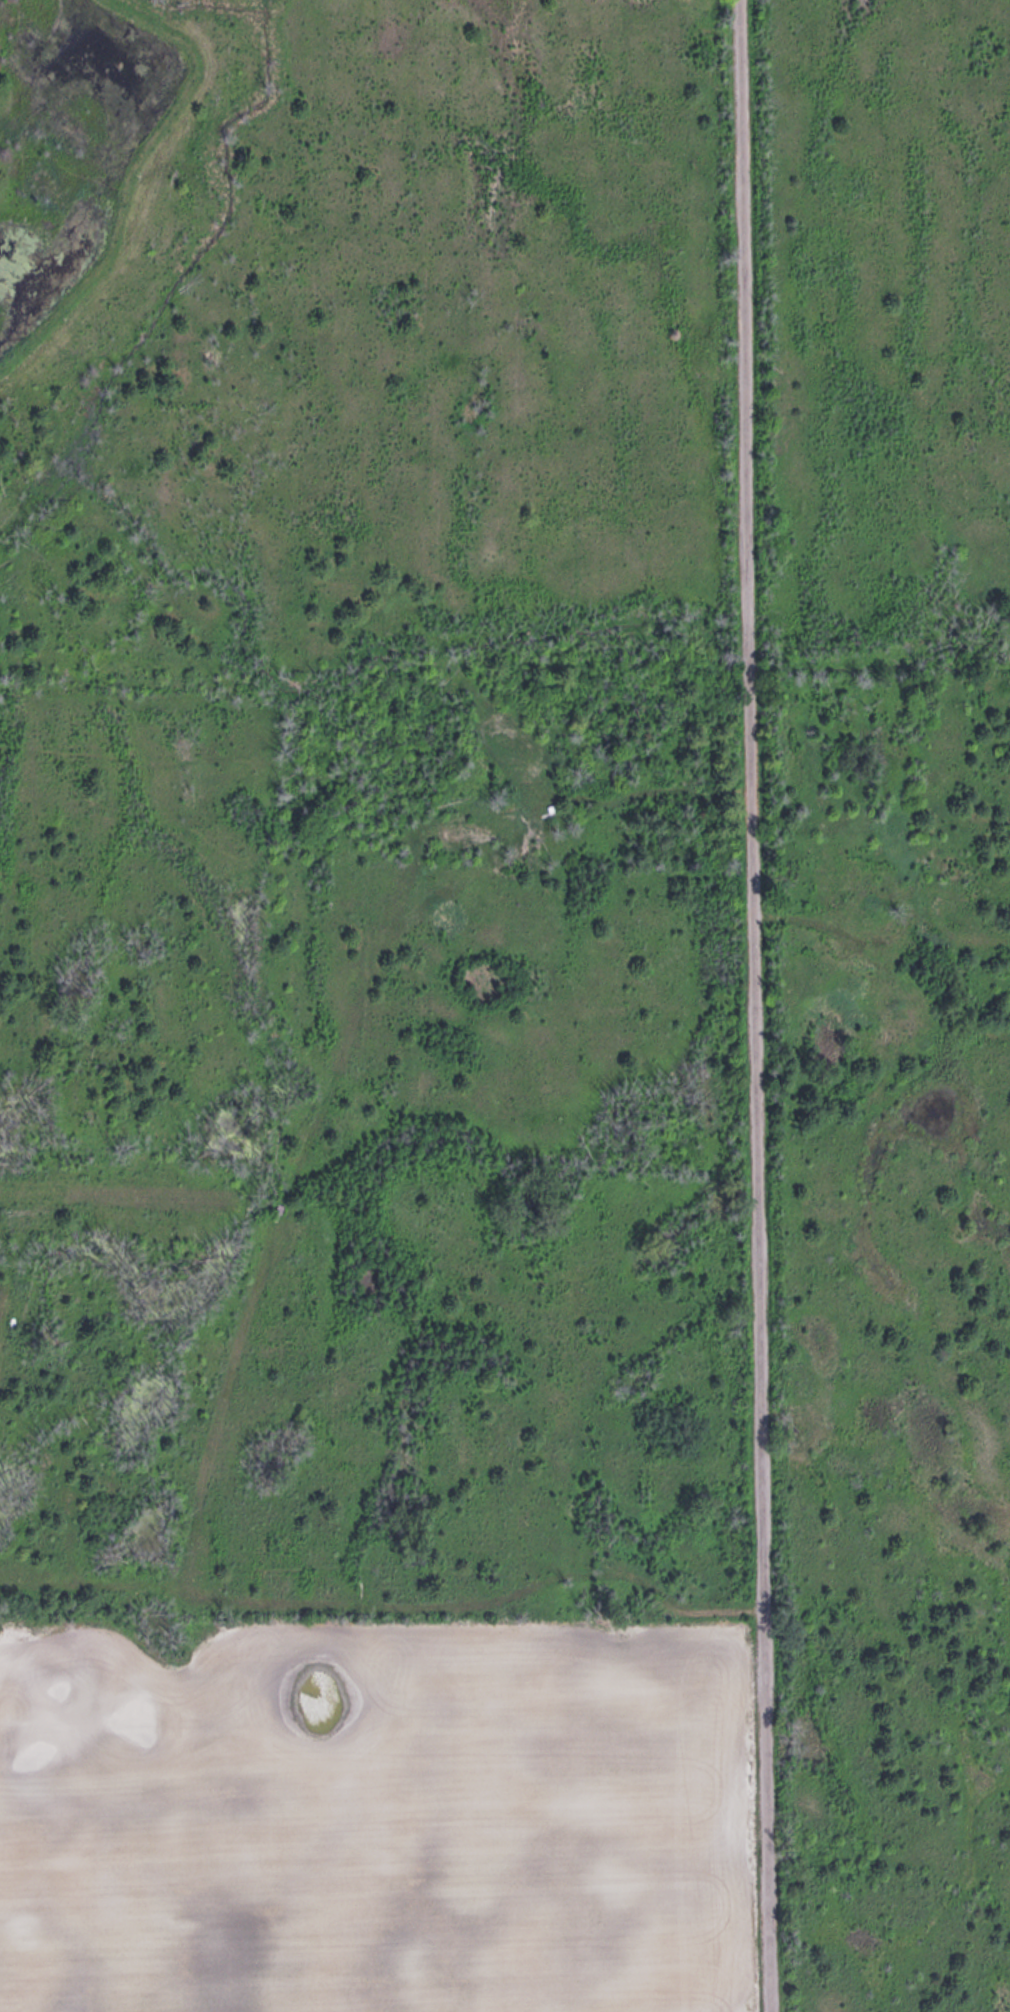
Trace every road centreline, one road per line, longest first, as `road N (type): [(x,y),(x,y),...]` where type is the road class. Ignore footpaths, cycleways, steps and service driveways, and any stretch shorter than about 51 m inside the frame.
road 1 (residential): [(764,2011),(739,0)]

